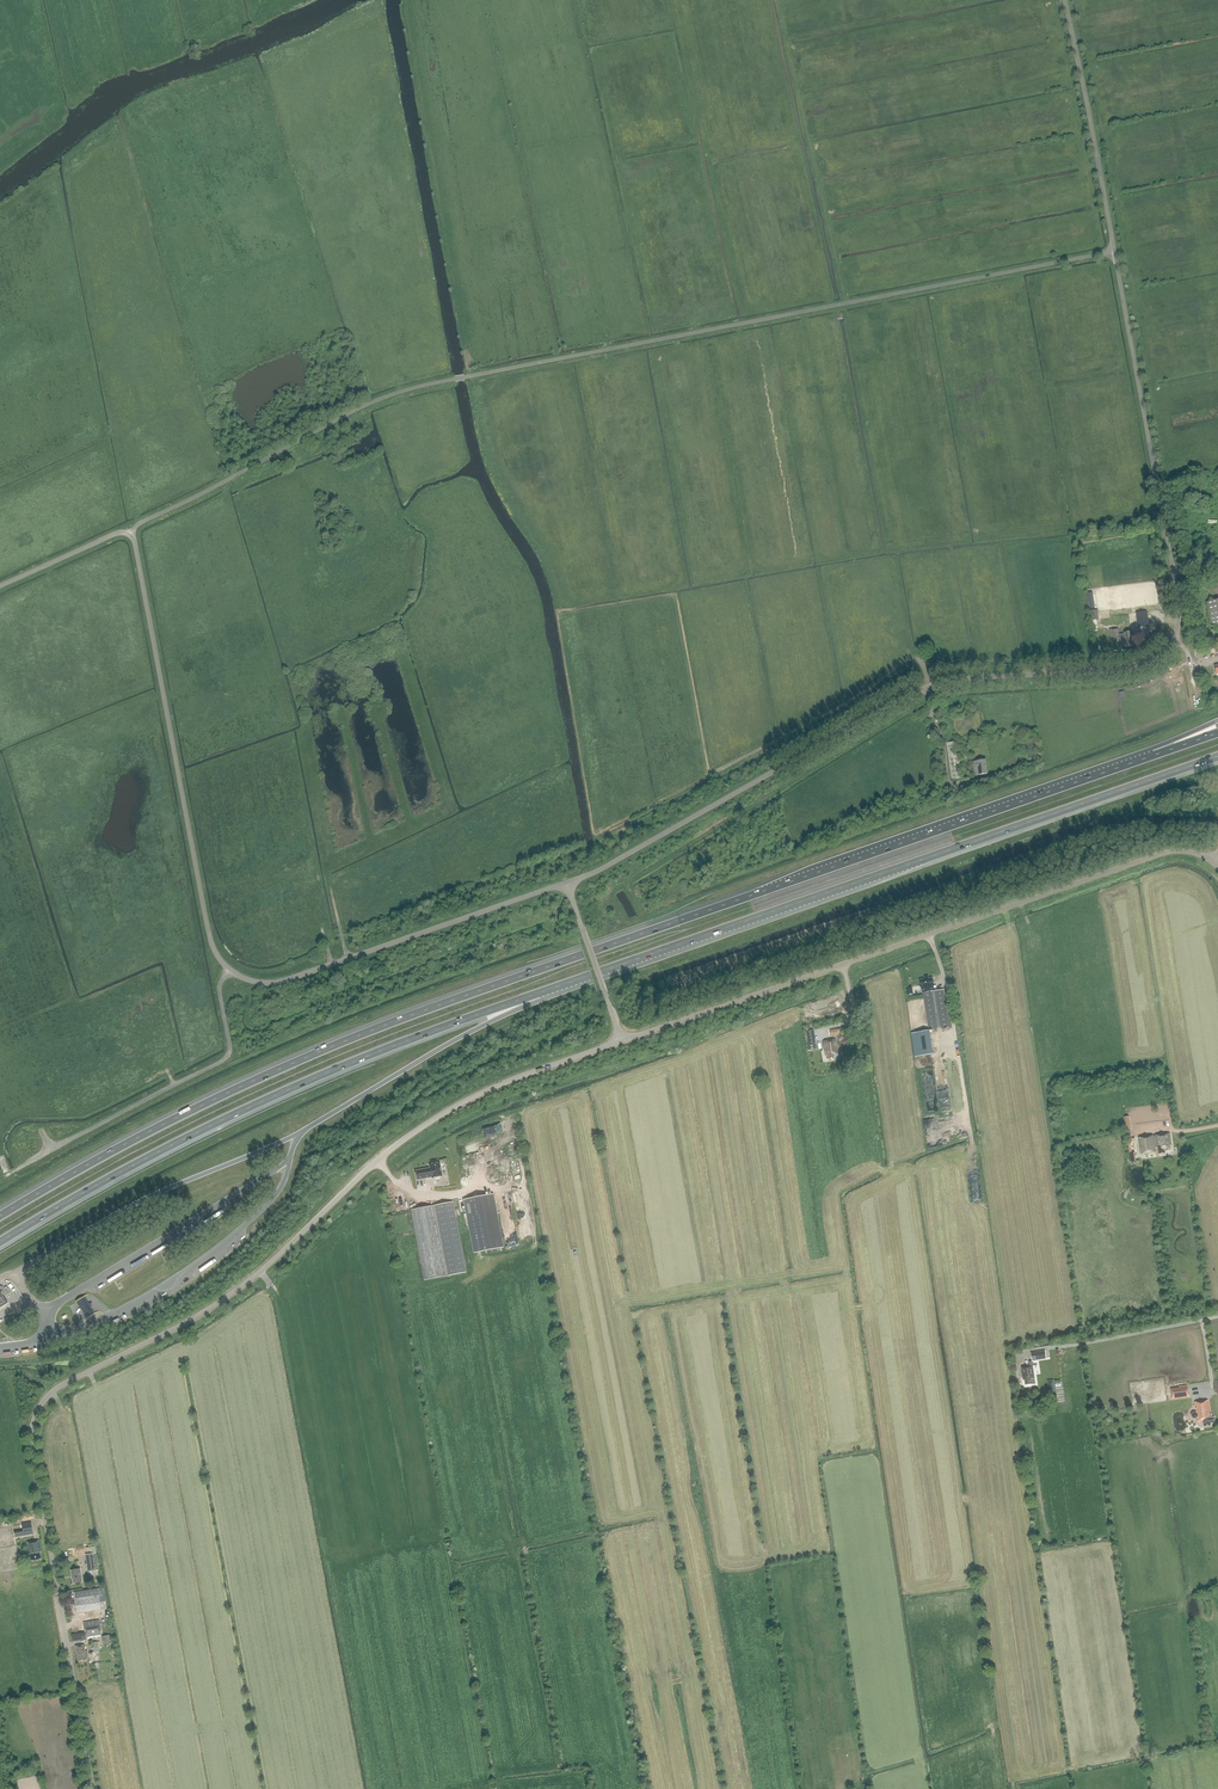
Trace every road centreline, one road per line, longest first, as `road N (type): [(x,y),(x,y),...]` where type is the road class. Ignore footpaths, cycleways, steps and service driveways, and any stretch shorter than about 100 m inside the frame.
road 1 (motorway): [(1138,761),(329,1047),(120,1147),(0,1216)]
road 2 (unclassified): [(93,1788),(32,1445),(40,1406),(70,1381),(240,1288),(378,1162),(453,1108),(622,1041)]
road 3 (unclassified): [(566,884),(930,686),(1151,664),(1178,626),(1173,571)]
road 4 (motorway): [(552,988),(1217,756)]
road 5 (unclassified): [(1217,867),(1188,853),(1149,859),(622,1041)]
road 6 (motorway): [(0,1242),(251,1106),(552,988)]
road 7 (unclassified): [(1173,571),(1064,0)]
road 8 (unclassified): [(229,970),(203,927),(130,534)]
road 9 (unclassified): [(229,970),(247,981),(280,982),(566,884)]
road 10 (unclassified): [(13,1171),(227,1057),(219,992),(229,970)]
road 11 (motorway): [(311,1125),(552,988)]
road 12 (unclassified): [(622,1041),(566,884)]
road 13 (unclassified): [(0,587),(119,532),(130,534)]

